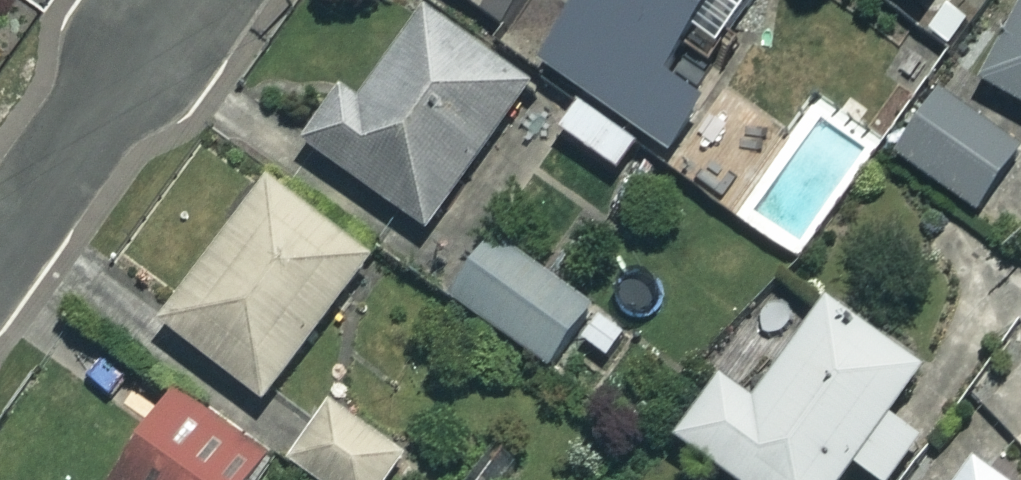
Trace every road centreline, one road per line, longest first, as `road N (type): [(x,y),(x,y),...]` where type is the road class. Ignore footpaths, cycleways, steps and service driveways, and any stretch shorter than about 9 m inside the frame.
road 1 (residential): [(178,0),(0,249)]

